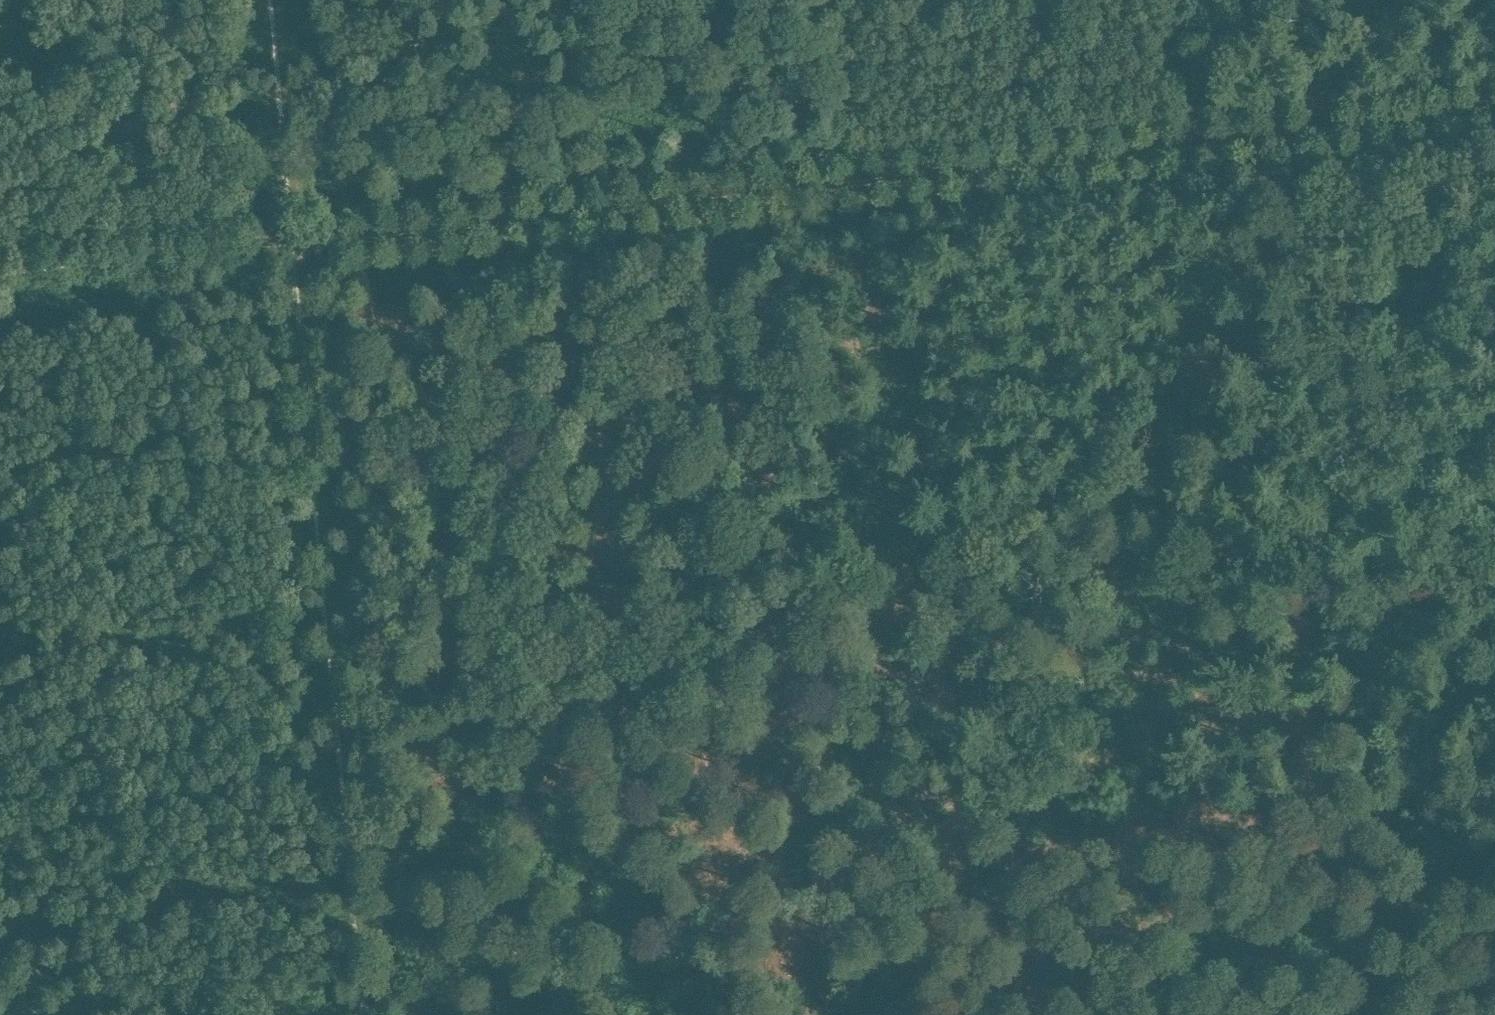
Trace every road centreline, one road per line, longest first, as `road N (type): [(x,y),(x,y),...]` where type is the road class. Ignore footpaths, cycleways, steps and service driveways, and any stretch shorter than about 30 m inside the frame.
road 1 (track): [(1494,107),(0,276)]
road 2 (track): [(308,488),(357,1014)]
road 3 (track): [(264,0),(308,488)]

